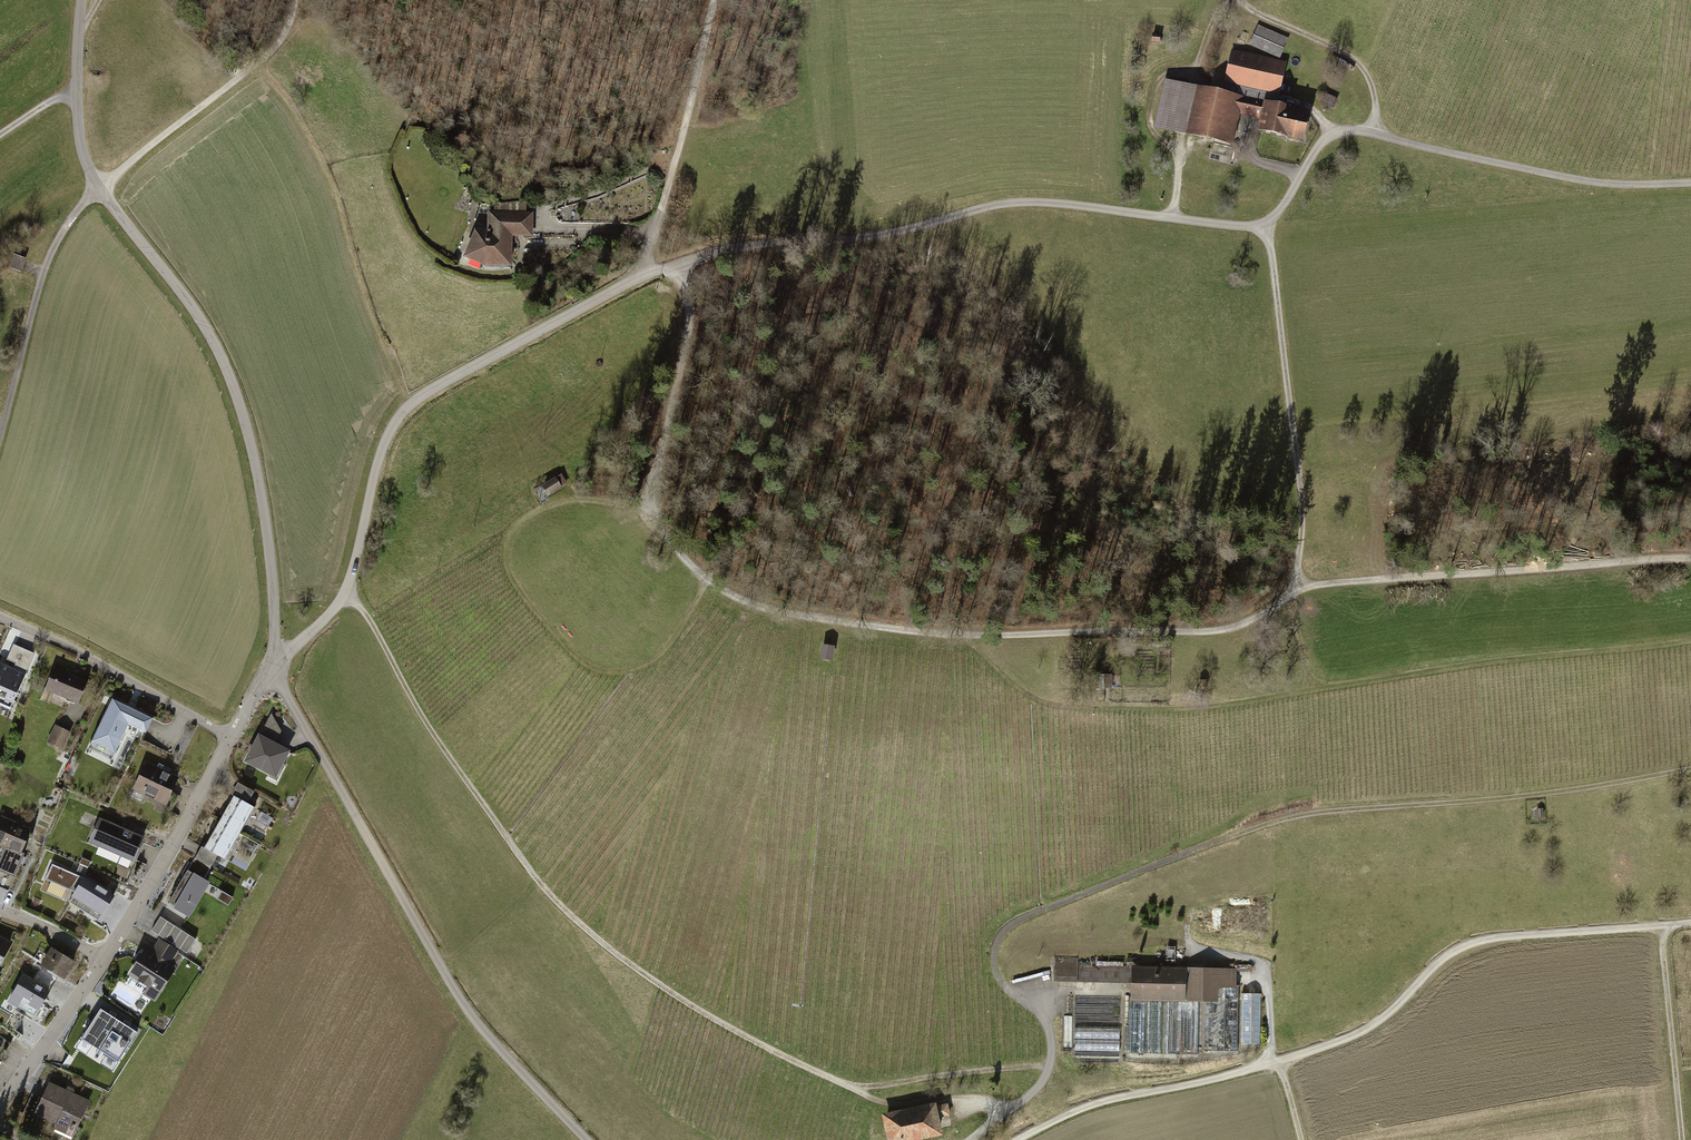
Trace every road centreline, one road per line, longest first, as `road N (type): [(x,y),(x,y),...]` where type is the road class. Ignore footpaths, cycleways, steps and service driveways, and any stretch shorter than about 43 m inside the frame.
road 1 (unclassified): [(1690,184),(1581,181),(1357,129),(1328,134),(1268,229),(995,207),(873,241),(748,251),(654,274),(412,402),(384,448),(349,592),(274,665)]
road 2 (track): [(973,1139),(1040,1088),(1053,1066),(1044,1019),(998,979),(998,946),(1023,920),(1282,822),(1567,795),(1690,772)]
road 3 (track): [(679,266),(688,361),(648,468),(646,498),(668,549),(710,580),(820,621),(963,637),(1213,632),(1273,611),(1298,588)]
road 4 (track): [(349,592),(435,738),(538,882),(661,986),(712,1020),(853,1088),(1053,1066)]
road 5 (track): [(1023,1139),(1096,1106),(1217,1081),(1361,1035),(1450,957),(1485,942),(1690,924)]
road 6 (unclassified): [(274,665),(274,569),(235,384),(81,148),(76,100),(84,0)]
road 7 (track): [(274,665),(464,1012),(585,1139)]
road 8 (track): [(710,580),(664,655),(618,674),(582,663),(519,595),(505,557),(515,532),(557,507),(646,498)]
road 9 (track): [(1690,562),(1298,588)]
road 10 (track): [(1311,693),(1690,645)]
road 11 (track): [(963,637),(1044,705),(1118,715),(1208,712),(1311,693)]
road 12 (track): [(1298,588),(1304,516),(1268,229)]
road 13 (track): [(1009,993),(1125,992),(1124,1058),(1229,1053)]
road 14 (track): [(296,0),(281,40),(101,189)]
road 15 (track): [(0,434),(60,240),(101,189)]
road 16 (residential): [(232,739),(91,658),(0,617)]
road 17 (track): [(716,0),(648,252)]
road 18 (residential): [(104,962),(232,739)]
road 19 (track): [(1662,928),(1681,1139)]
road 20 (track): [(1232,0),(1200,69),(1157,84),(1152,139),(1184,148)]
road 21 (track): [(1376,132),(1376,99),(1348,56),(1241,0)]
road 22 (residential): [(0,1107),(104,962)]
road 23 (track): [(1192,954),(1261,967),(1272,1063)]
road 24 (track): [(853,1088),(897,1106),(941,1097),(1009,1112)]
road 25 (track): [(654,274),(637,233),(540,230)]
road 26 (track): [(538,882),(440,968)]

